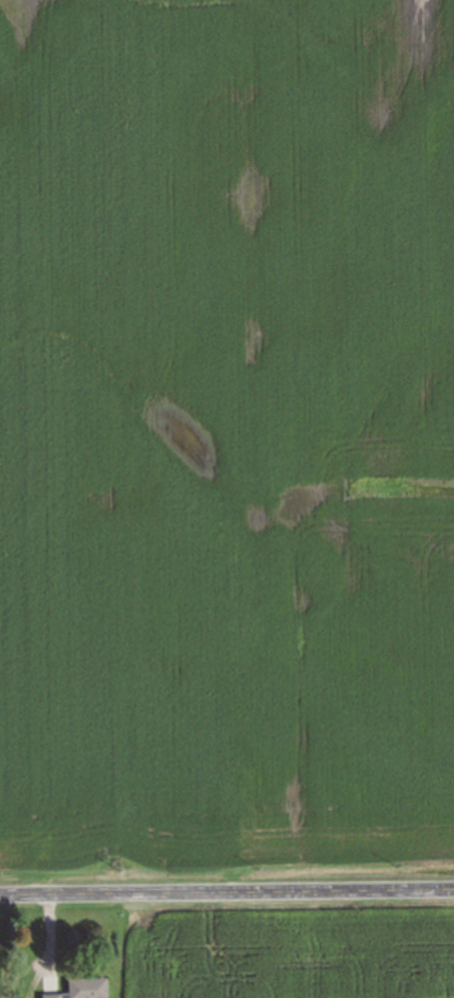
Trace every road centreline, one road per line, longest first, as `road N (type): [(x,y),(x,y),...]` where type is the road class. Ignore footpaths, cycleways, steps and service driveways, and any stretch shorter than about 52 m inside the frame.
road 1 (tertiary): [(453,891),(0,895)]

